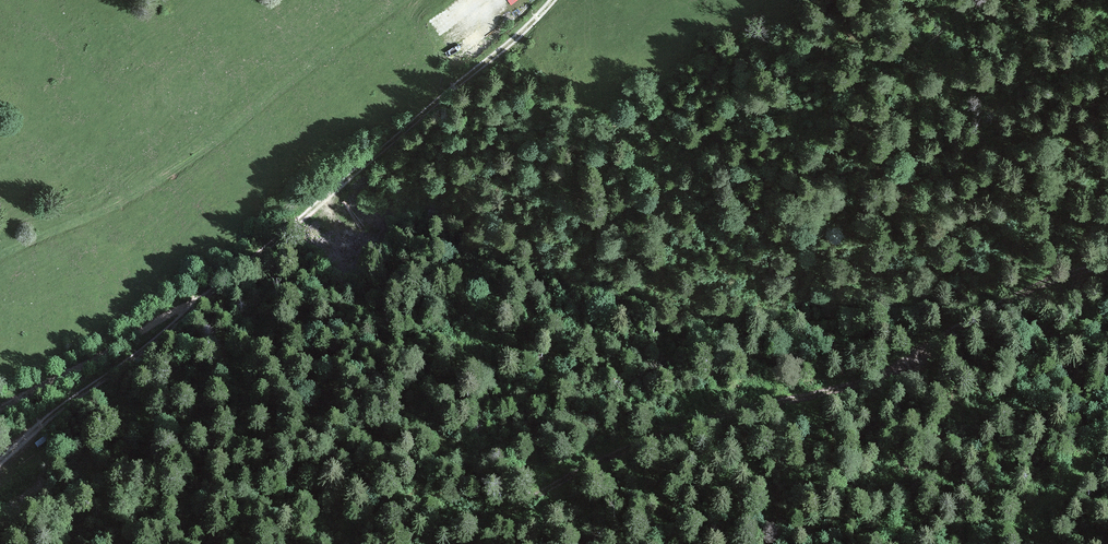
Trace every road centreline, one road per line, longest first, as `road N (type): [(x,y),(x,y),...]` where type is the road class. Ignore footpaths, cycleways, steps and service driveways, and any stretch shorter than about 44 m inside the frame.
road 1 (track): [(552,0),(348,182),(49,414),(0,462)]
road 2 (track): [(1107,295),(1000,336),(913,382),(788,420),(566,508),(509,543)]
road 3 (track): [(1107,258),(1036,261),(856,226),(684,157),(531,22)]
road 4 (track): [(202,299),(0,406)]

